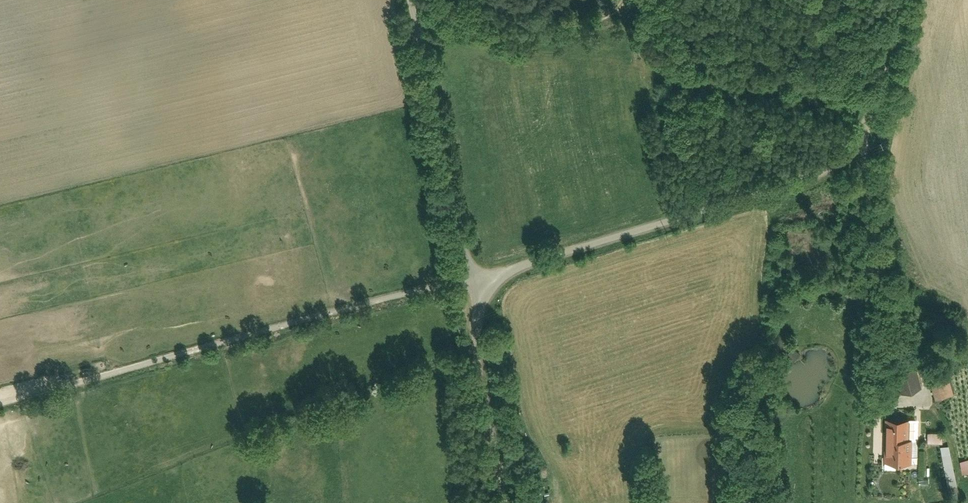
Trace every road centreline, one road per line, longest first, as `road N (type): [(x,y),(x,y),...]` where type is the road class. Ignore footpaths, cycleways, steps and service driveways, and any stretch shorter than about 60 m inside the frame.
road 1 (track): [(0,404),(511,272)]
road 2 (residential): [(483,291),(539,259),(784,188),(863,142)]
road 3 (residential): [(483,291),(462,232),(413,0)]
road 4 (residential): [(863,142),(875,275),(865,367)]
road 5 (residential): [(505,502),(477,348),(483,291)]
road 6 (residential): [(863,142),(877,112),(899,0)]

